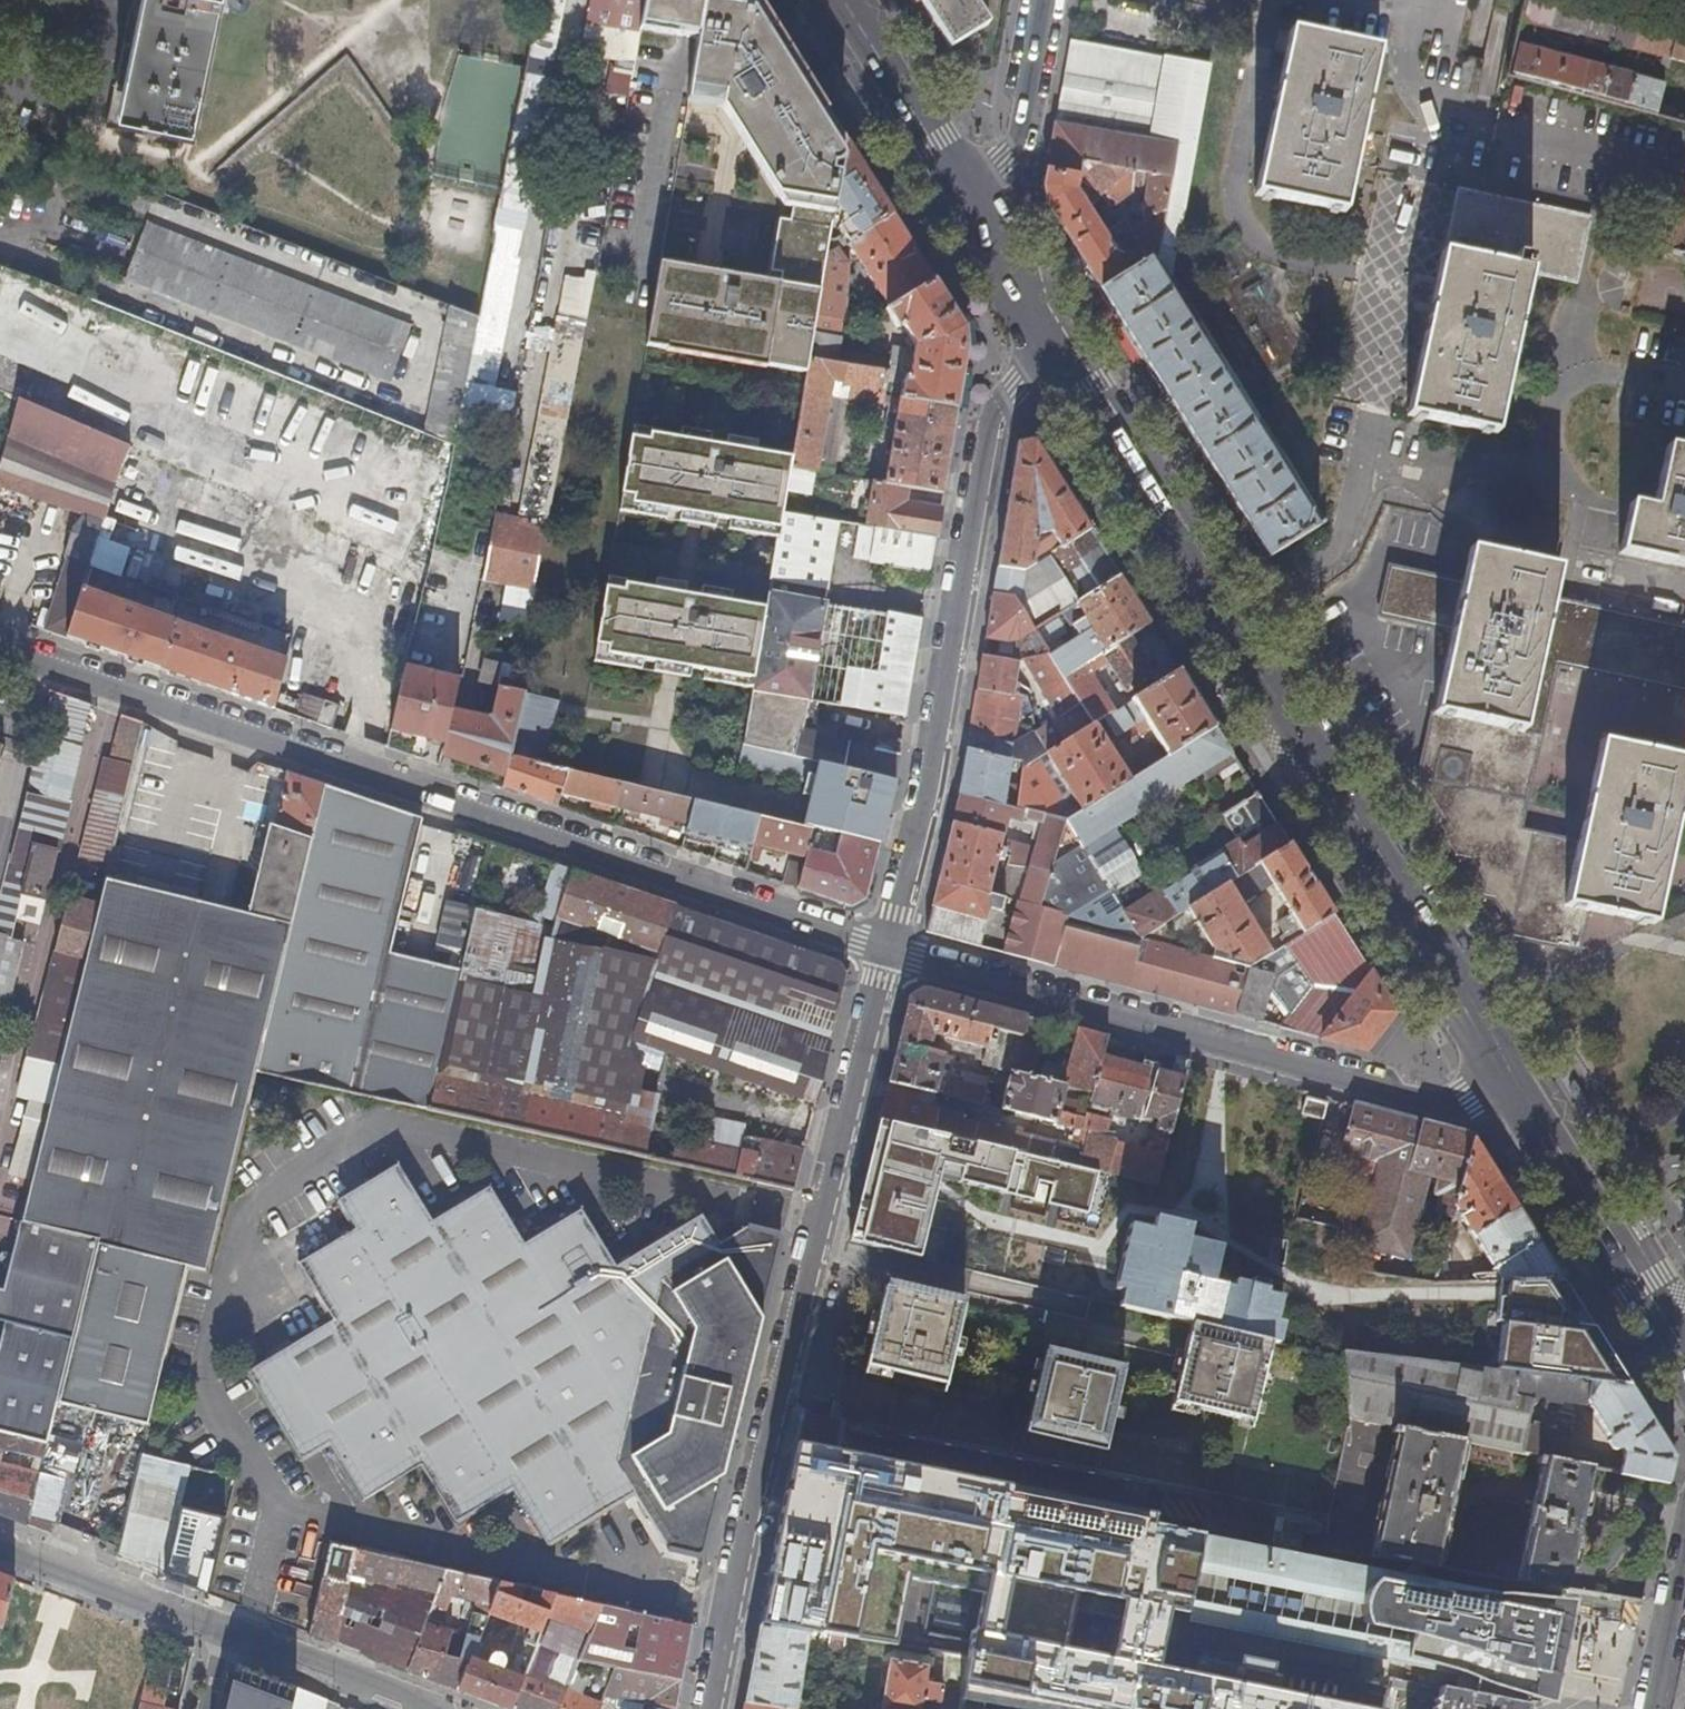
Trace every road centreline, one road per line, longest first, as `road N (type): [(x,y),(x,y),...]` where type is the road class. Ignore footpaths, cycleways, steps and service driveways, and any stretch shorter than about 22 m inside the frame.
road 1 (residential): [(886,951),(0,647)]
road 2 (secondary): [(1051,347),(1519,1081)]
road 3 (residential): [(712,1708),(886,951)]
road 4 (residential): [(1519,1081),(1450,1107),(886,951)]
road 5 (residential): [(886,951),(989,427),(1051,347)]
road 6 (secondary): [(1519,1081),(1684,1349)]
road 7 (secondary): [(838,0),(970,210)]
road 8 (residential): [(0,1555),(224,1638)]
road 9 (residential): [(1052,0),(1030,114),(1010,165),(970,210)]
road 10 (residential): [(224,1638),(416,1708)]
road 11 (secondary): [(970,210),(1051,347)]
road 12 (residential): [(1657,1708),(1684,1576)]

